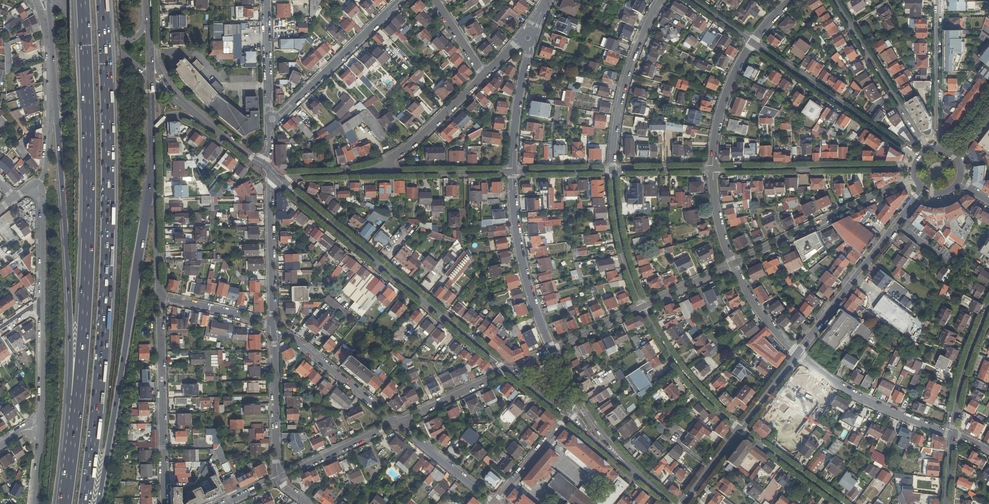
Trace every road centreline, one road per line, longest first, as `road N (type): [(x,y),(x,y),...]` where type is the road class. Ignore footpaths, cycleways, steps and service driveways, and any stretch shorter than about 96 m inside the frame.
road 1 (motorway): [(85,503),(108,252),(101,0)]
road 2 (motorway): [(80,0),(87,197),(78,379)]
road 3 (motorway): [(97,503),(150,192)]
road 4 (tertiary): [(284,184),(507,370)]
road 5 (motorway): [(53,99),(78,379)]
road 6 (residential): [(922,190),(796,353)]
road 7 (residential): [(160,298),(165,503)]
road 8 (residential): [(914,164),(712,168)]
road 9 (residential): [(753,42),(919,156)]
road 10 (residential): [(732,264),(915,180)]
road 11 (residential): [(552,349),(519,241),(513,171)]
road 12 (residential): [(661,0),(620,101),(613,170)]
road 13 (residential): [(952,434),(843,390),(796,353)]
road 14 (residential): [(928,150),(835,0)]
road 15 (residential): [(272,119),(400,0)]
road 16 (residential): [(397,424),(273,329)]
road 17 (residential): [(738,429),(706,401),(643,307)]
road 18 (residential): [(273,329),(270,196),(278,178)]
road 19 (residential): [(277,479),(273,329)]
road 20 (residential): [(937,0),(936,148)]
road 21 (residential): [(613,170),(618,227),(643,307)]
road 22 (residential): [(483,75),(383,173)]
road 23 (residential): [(513,171),(527,37)]
road 24 (residential): [(712,168),(724,104),(753,42)]
road 25 (residential): [(277,479),(397,424)]
road 26 (residential): [(513,171),(383,173)]
road 27 (tertiary): [(952,434),(964,370),(988,310)]
road 28 (tertiary): [(840,503),(738,429)]
road 29 (residential): [(494,503),(397,424)]
road 30 (motorway): [(78,379),(64,503)]
road 31 (residential): [(397,424),(507,370)]

